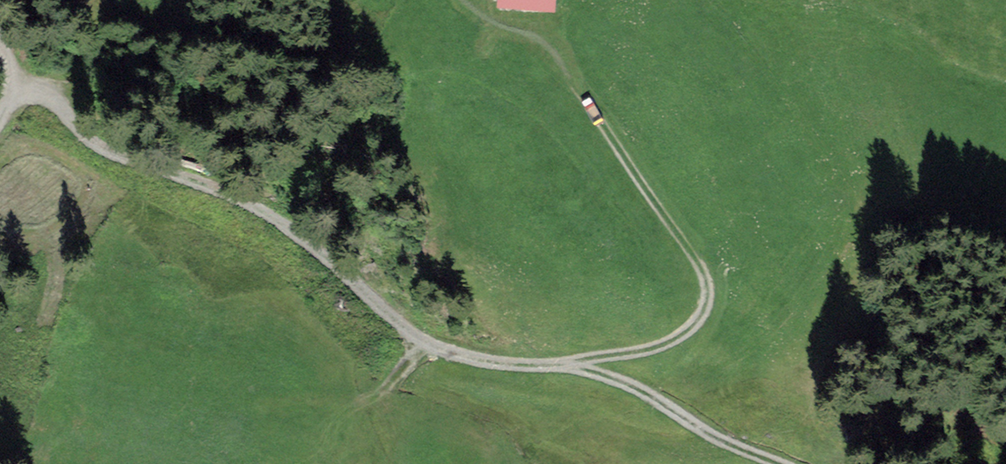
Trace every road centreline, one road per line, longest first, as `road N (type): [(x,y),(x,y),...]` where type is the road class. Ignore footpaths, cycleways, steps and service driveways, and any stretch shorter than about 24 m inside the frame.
road 1 (track): [(12,88),(49,99),(97,148),(244,196),(290,225),(415,336),(448,353),(543,364),(644,352),(679,338),(701,317),(709,288),(565,63)]
road 2 (track): [(575,360),(778,463)]

